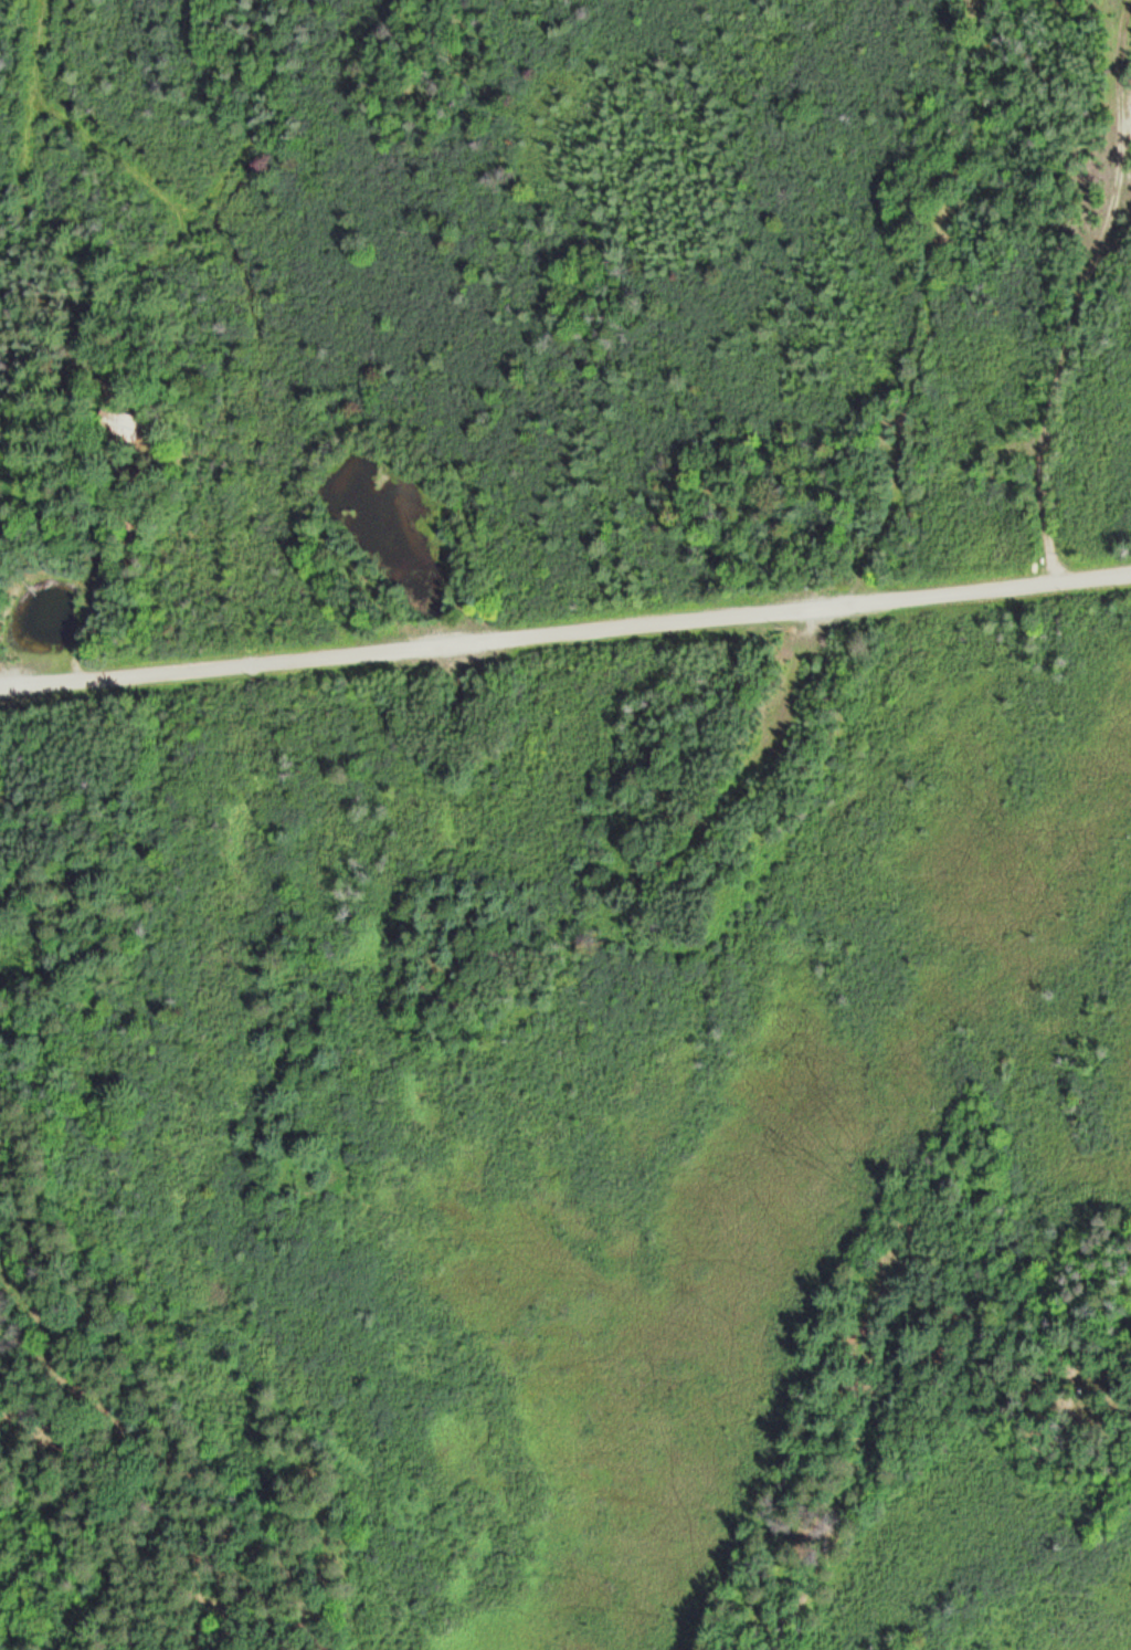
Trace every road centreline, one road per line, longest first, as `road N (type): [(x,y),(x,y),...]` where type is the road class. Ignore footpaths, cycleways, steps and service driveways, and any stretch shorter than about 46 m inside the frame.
road 1 (residential): [(0,685),(1130,574)]
road 2 (track): [(1054,582),(1038,487),(1064,334),(1119,172),(1117,49),(1125,0)]

